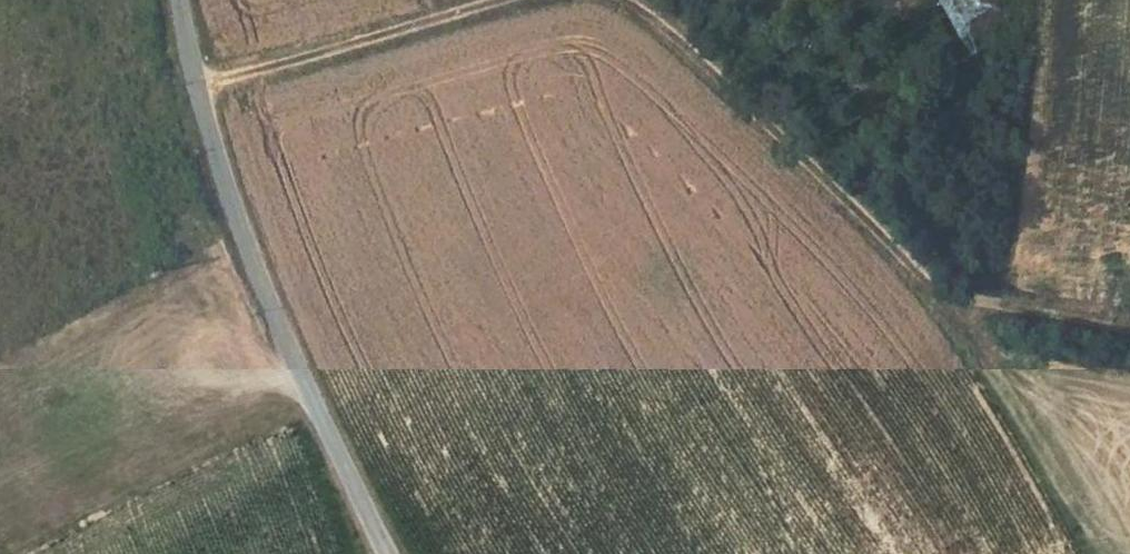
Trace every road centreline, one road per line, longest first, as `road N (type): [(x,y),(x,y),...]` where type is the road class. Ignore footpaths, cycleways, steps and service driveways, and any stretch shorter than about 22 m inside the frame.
road 1 (track): [(1129,331),(950,295),(634,0)]
road 2 (unclassified): [(389,553),(260,285),(178,0)]
road 3 (track): [(491,0),(199,84)]

